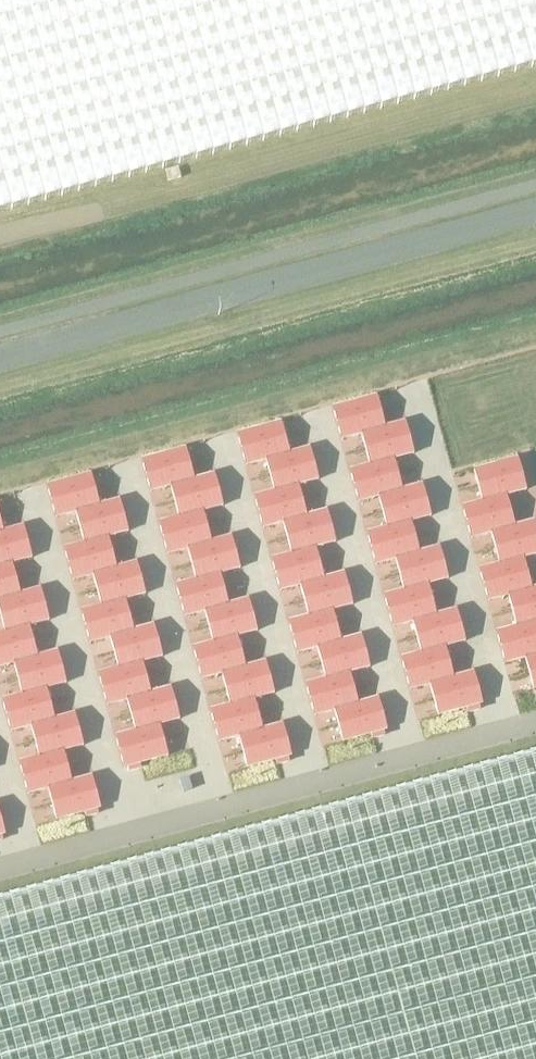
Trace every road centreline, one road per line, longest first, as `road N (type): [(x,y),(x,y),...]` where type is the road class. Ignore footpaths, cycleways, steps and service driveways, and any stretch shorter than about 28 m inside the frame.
road 1 (unclassified): [(535,210),(0,357)]

